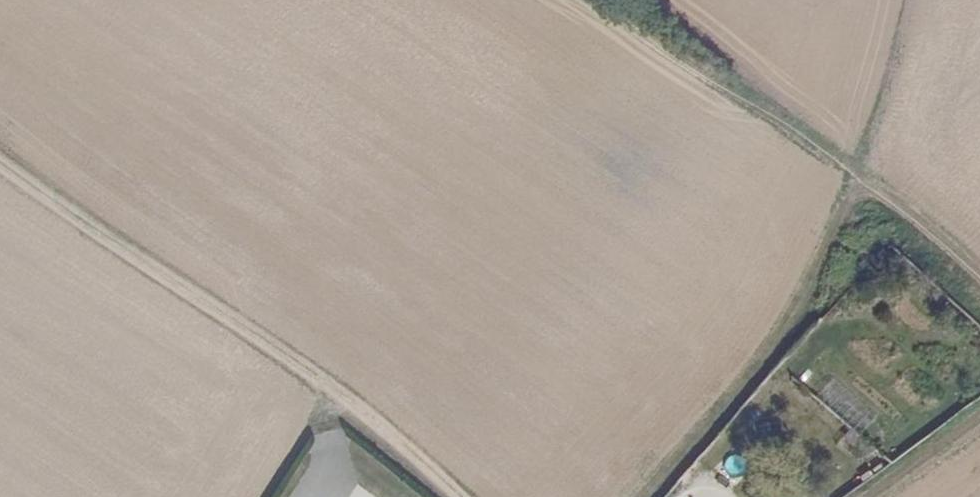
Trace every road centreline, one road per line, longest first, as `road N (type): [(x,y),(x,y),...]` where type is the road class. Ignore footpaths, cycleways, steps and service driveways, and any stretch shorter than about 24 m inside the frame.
road 1 (track): [(332,388),(0,159)]
road 2 (track): [(855,174),(608,0)]
road 3 (track): [(459,496),(332,388)]
road 4 (track): [(979,280),(855,174)]
road 5 (track): [(979,417),(869,496)]

